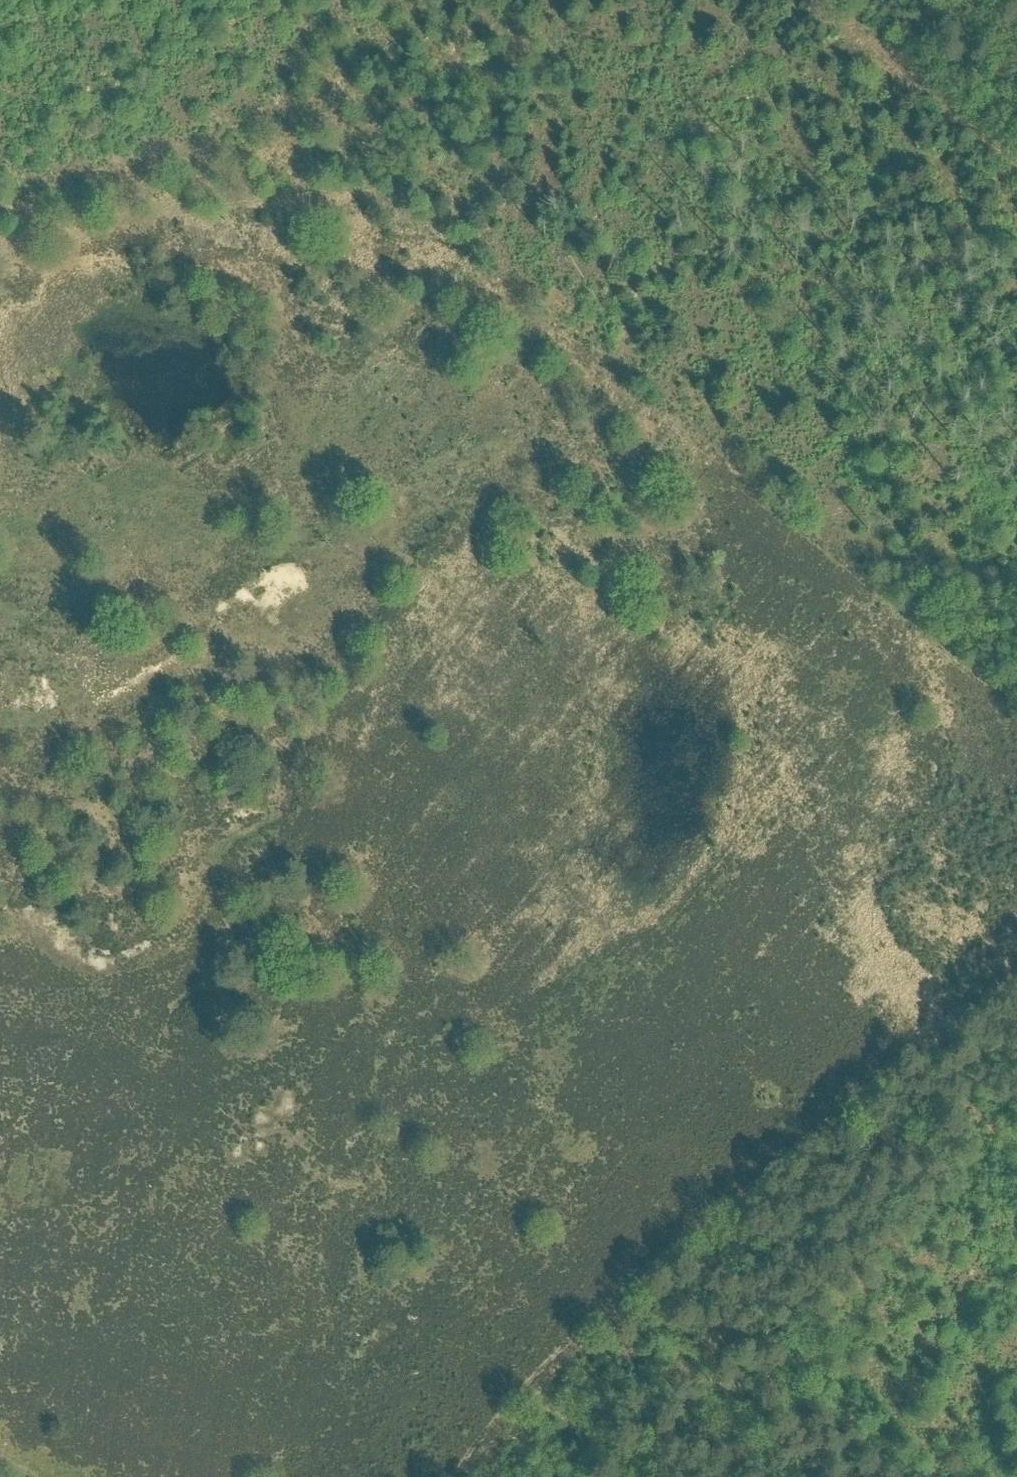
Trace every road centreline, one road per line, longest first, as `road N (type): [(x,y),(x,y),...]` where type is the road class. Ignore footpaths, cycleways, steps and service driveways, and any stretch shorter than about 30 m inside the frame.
road 1 (track): [(1016,984),(571,1334),(456,1476)]

